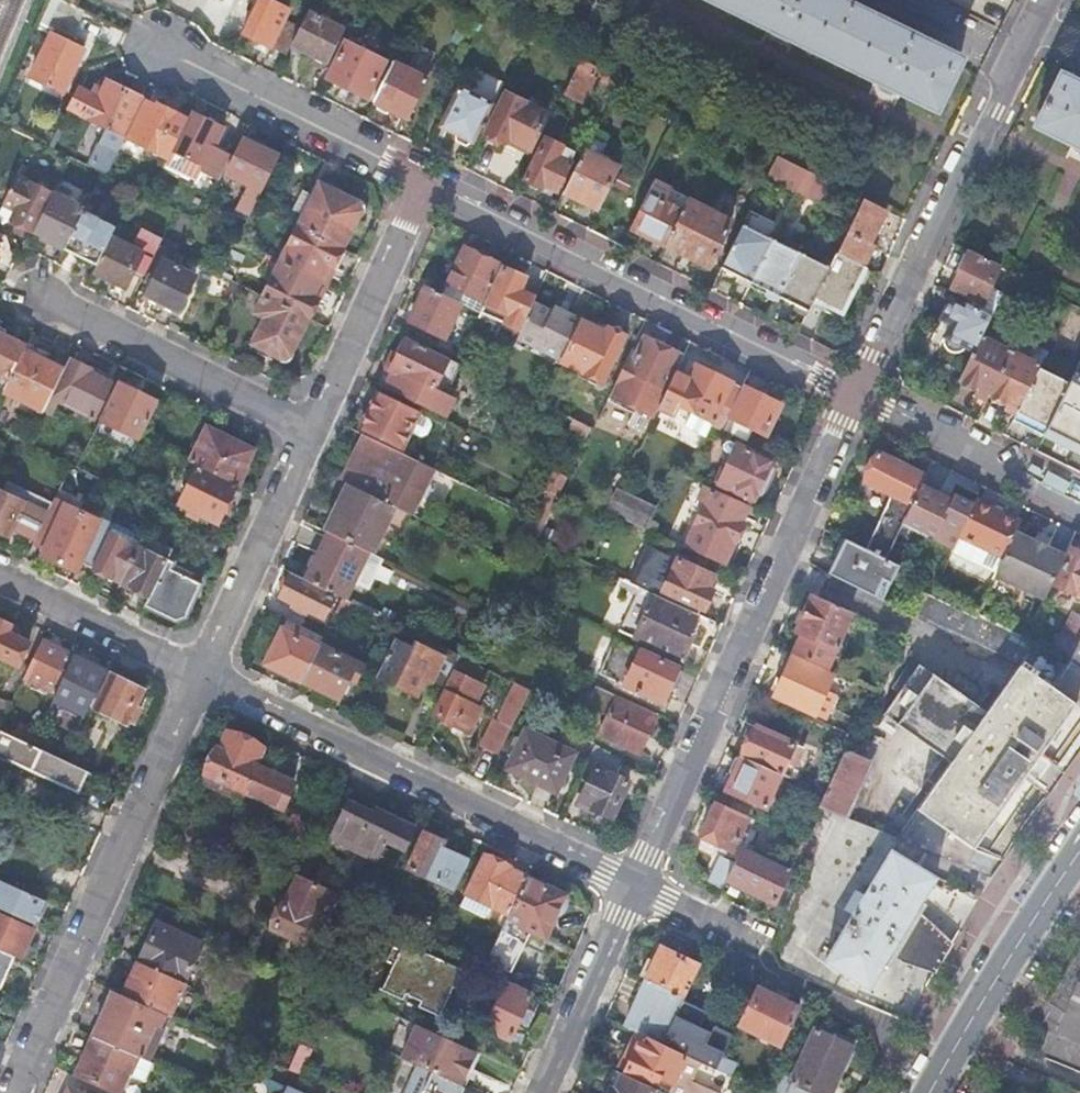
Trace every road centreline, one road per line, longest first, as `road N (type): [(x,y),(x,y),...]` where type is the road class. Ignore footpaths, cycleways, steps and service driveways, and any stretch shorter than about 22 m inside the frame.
road 1 (residential): [(636,891),(857,391)]
road 2 (residential): [(636,891),(196,677)]
road 3 (residential): [(426,186),(857,391)]
road 4 (residential): [(196,677),(15,1092)]
road 5 (residential): [(1050,0),(857,391)]
road 6 (residential): [(426,186),(152,47)]
road 7 (residential): [(41,298),(311,431)]
road 8 (primary): [(1079,851),(931,1092)]
road 9 (residential): [(196,677),(311,431)]
road 10 (residential): [(311,431),(426,186)]
road 11 (residential): [(857,391),(1079,504)]
road 12 (residential): [(636,891),(837,991)]
road 13 (residential): [(546,1092),(636,891)]
road 14 (residential): [(0,586),(196,677)]

